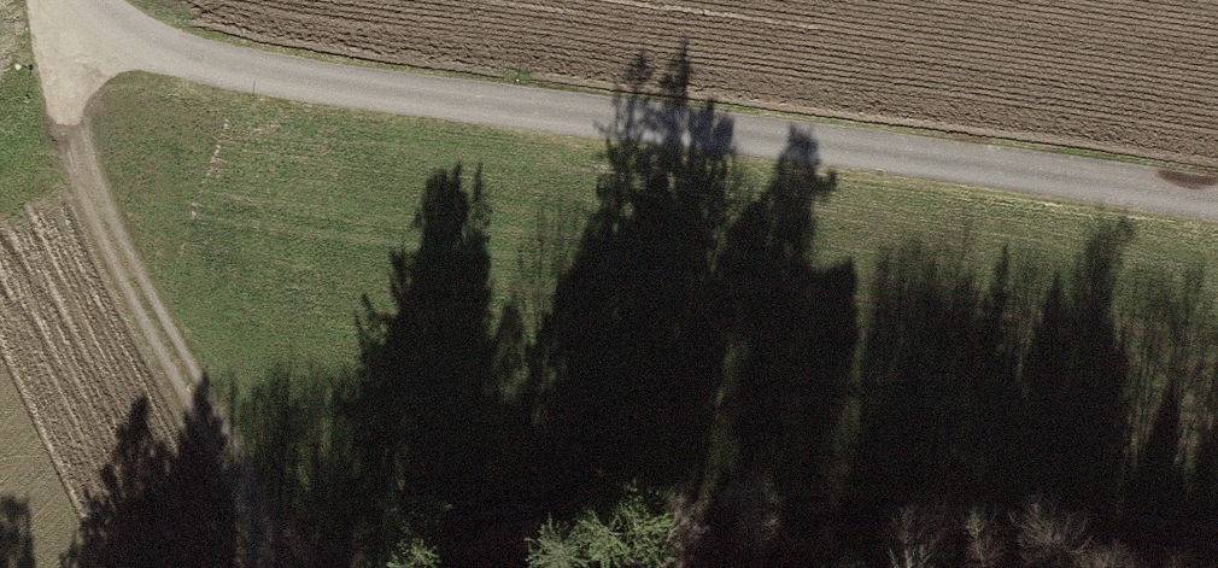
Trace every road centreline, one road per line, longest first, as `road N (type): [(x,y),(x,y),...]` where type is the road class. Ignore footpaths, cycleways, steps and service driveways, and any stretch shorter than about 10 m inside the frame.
road 1 (track): [(51,23),(243,73),(1217,199)]
road 2 (track): [(327,567),(414,527),(483,508),(551,503),(1055,516),(1217,533)]
road 3 (track): [(51,23),(70,123),(115,252),(282,567)]

